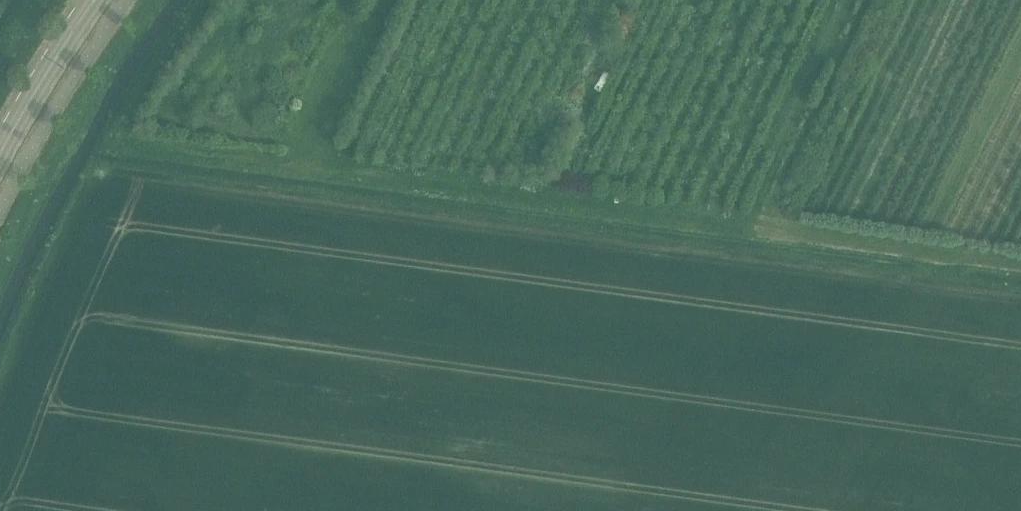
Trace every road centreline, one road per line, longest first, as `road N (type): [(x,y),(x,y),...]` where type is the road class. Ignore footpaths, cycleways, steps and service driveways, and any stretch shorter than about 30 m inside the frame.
road 1 (secondary): [(0,151),(94,0)]

